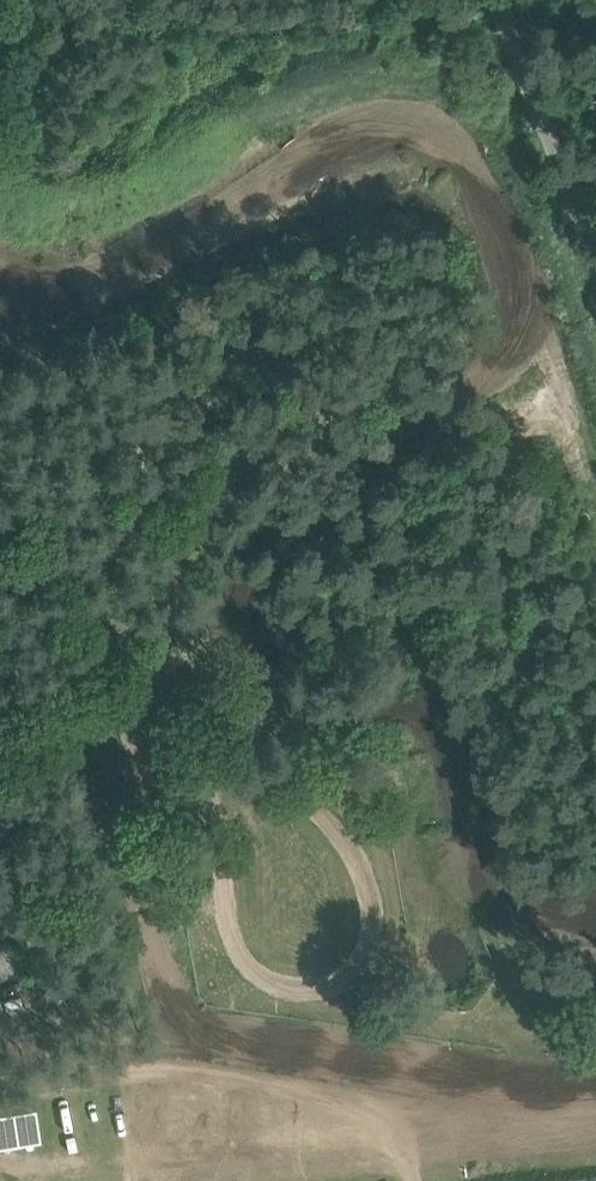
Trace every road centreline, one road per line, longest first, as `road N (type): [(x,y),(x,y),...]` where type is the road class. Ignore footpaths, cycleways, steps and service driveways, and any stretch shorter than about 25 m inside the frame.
road 1 (unclassified): [(595,253),(498,0)]

